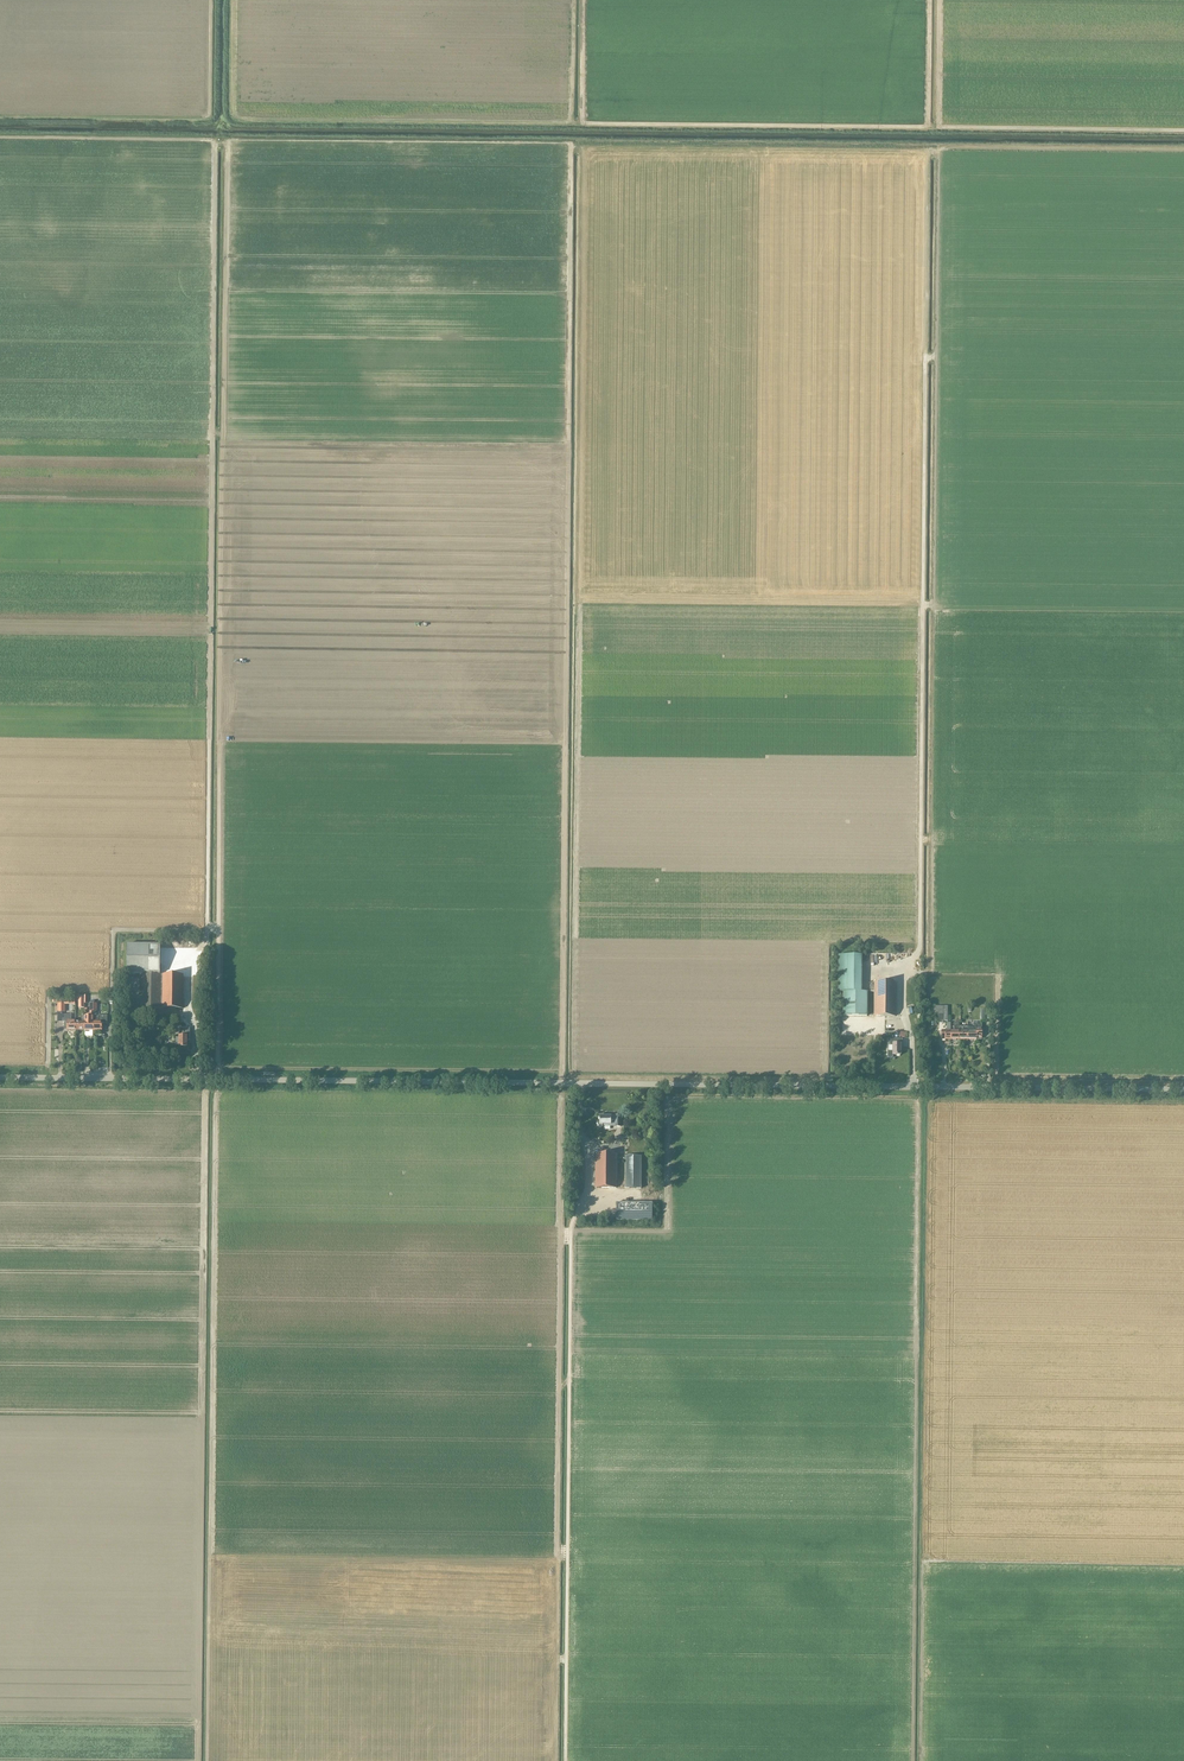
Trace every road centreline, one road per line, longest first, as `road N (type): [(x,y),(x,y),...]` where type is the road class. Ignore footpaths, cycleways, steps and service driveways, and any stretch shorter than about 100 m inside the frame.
road 1 (unclassified): [(1183,1089),(0,1077)]

